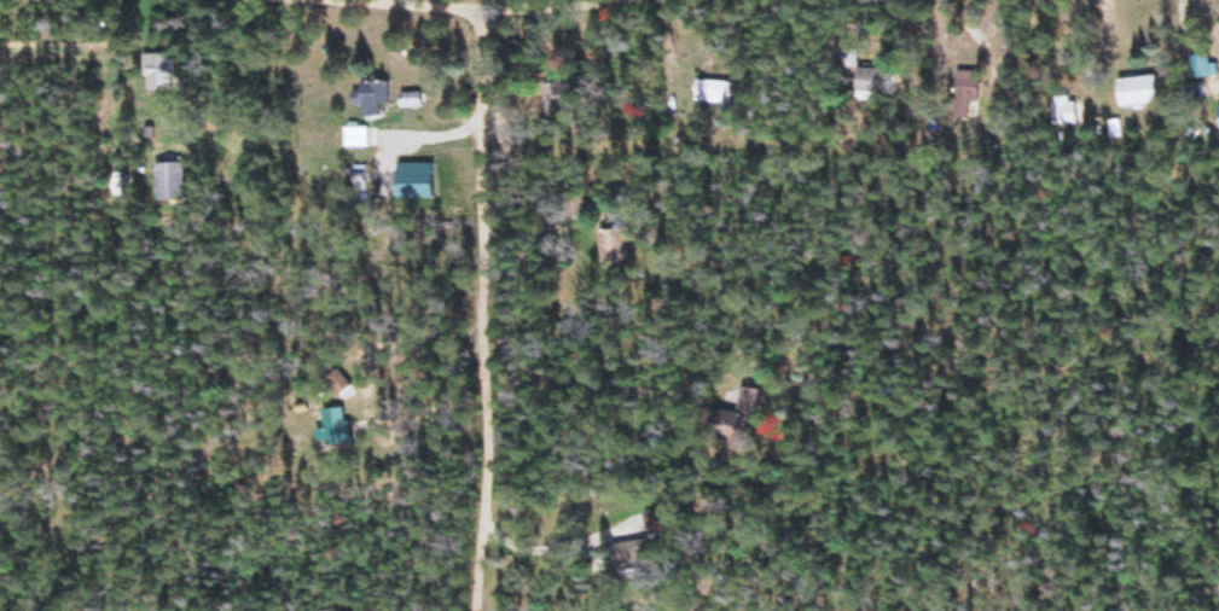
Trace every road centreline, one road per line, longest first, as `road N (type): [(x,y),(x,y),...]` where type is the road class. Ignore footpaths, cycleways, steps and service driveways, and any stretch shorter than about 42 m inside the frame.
road 1 (residential): [(494,360),(487,10)]
road 2 (residential): [(502,610),(494,360)]
road 3 (residential): [(487,10),(290,12),(262,0)]
road 4 (track): [(710,0),(487,10)]

